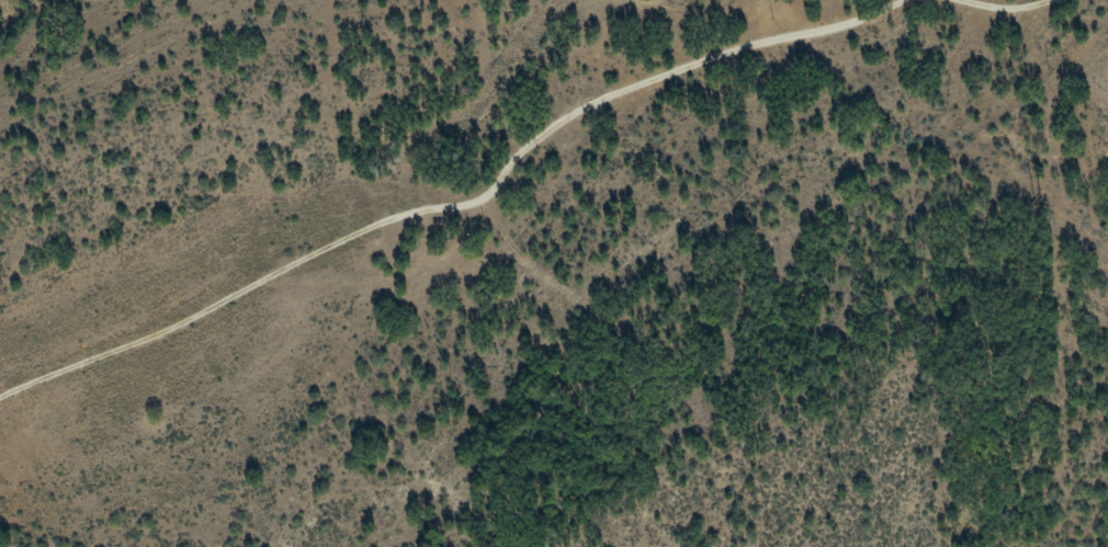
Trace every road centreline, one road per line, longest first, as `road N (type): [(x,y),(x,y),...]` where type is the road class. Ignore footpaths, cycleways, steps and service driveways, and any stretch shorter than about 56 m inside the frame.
road 1 (residential): [(1107,20),(646,99),(287,300),(0,436)]

